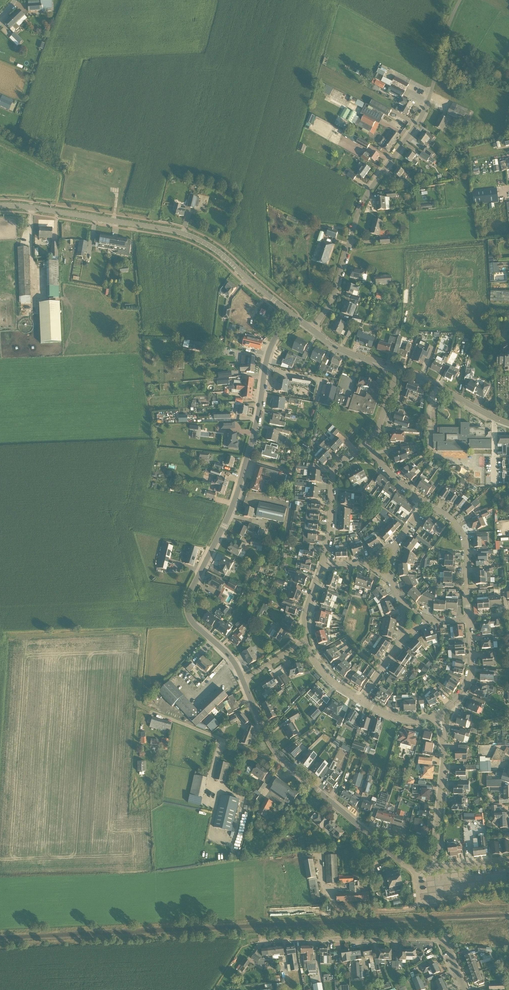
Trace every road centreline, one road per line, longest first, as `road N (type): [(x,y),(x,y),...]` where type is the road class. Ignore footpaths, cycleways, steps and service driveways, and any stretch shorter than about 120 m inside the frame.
road 1 (residential): [(243,680),(187,606),(254,438),(272,342),(291,314)]
road 2 (unclassified): [(0,205),(192,237),(291,314)]
road 3 (residential): [(312,330),(333,297),(362,204),(421,118),(435,77)]
road 4 (track): [(268,941),(210,932),(0,944)]
road 5 (residential): [(465,989),(447,941),(260,942)]
road 6 (track): [(138,706),(139,631),(5,636)]
road 7 (residential): [(438,869),(439,713)]
road 8 (residential): [(322,565),(334,471),(366,445)]
road 9 (residential): [(469,618),(465,540),(425,503)]
road 10 (residential): [(508,423),(401,370)]
road 11 (residential): [(334,914),(414,908),(416,869)]

